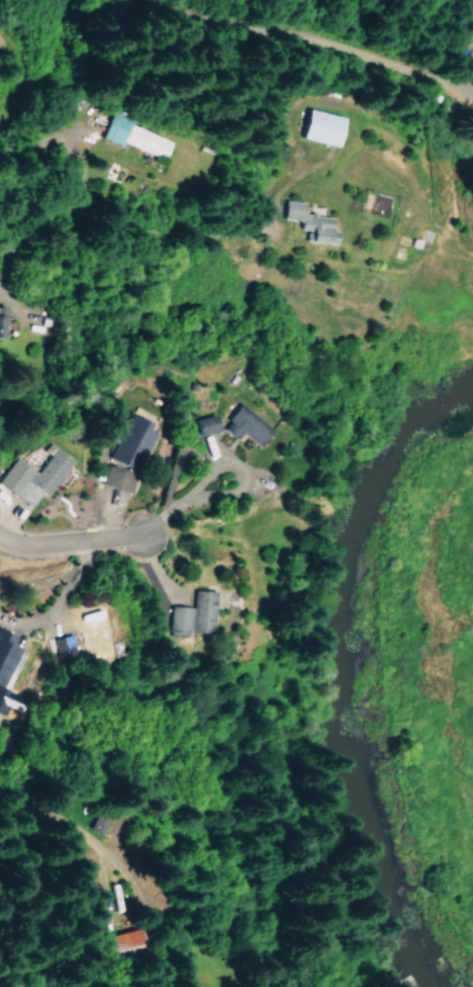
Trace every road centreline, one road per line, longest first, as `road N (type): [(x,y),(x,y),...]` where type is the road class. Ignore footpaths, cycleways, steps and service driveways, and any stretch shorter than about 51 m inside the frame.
road 1 (residential): [(0,538),(36,545),(142,534)]

